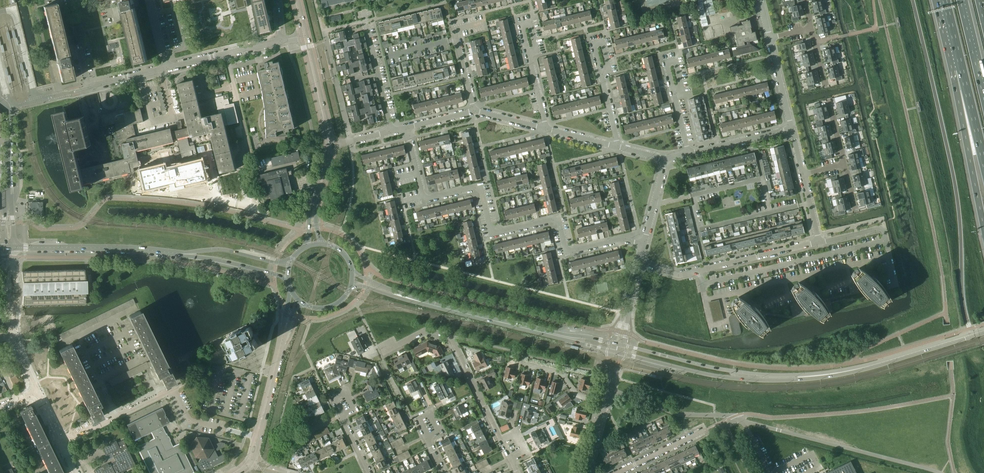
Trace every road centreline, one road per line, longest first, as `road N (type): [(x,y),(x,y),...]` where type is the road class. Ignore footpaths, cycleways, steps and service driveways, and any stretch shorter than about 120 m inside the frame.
road 1 (residential): [(643,244),(620,240),(567,250),(555,220),(494,233),(479,187),(423,196),(406,128)]
road 2 (residential): [(517,472),(450,336),(426,331),(382,353)]
road 3 (secondary): [(622,354),(759,381),(844,372)]
road 4 (secondary): [(844,372),(743,373),(624,346)]
road 5 (unclassified): [(940,472),(747,421)]
road 6 (residential): [(638,263),(681,275),(818,242)]
road 7 (secondary): [(13,248),(176,254)]
road 8 (motorway): [(961,69),(983,225)]
road 9 (secondary): [(844,372),(983,331)]
road 10 (residential): [(747,421),(681,414),(607,389)]

